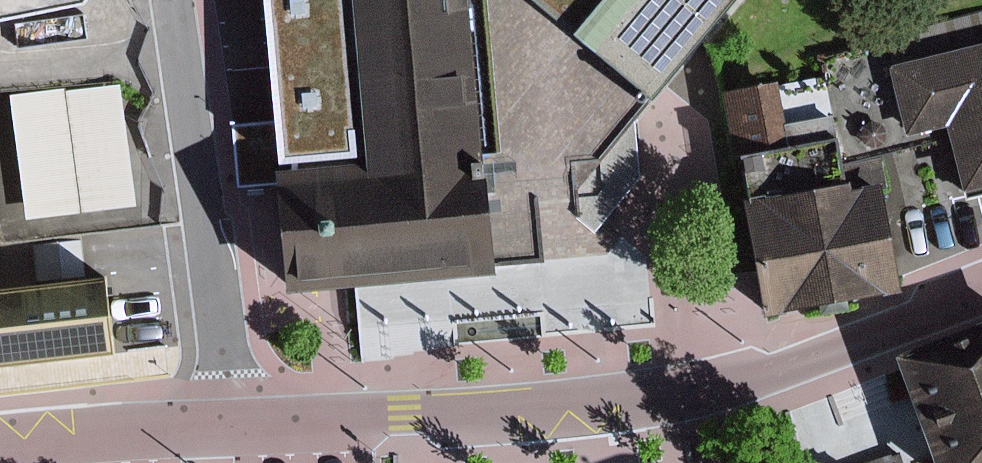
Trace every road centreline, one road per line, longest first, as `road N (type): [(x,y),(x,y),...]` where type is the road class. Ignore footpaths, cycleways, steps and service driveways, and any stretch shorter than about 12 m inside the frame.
road 1 (tertiary): [(981,299),(796,364),(607,403),(232,431)]
road 2 (residential): [(232,431),(175,0)]
road 3 (tertiary): [(232,431),(0,447)]

